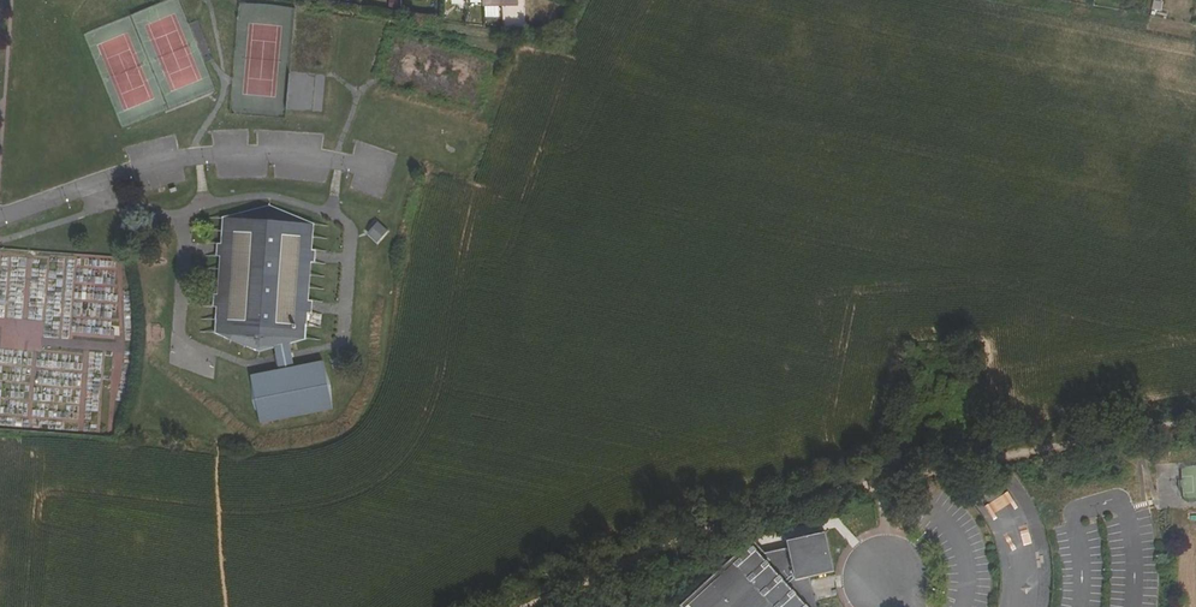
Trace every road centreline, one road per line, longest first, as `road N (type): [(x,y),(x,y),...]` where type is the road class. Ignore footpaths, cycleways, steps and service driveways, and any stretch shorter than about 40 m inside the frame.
road 1 (track): [(1195,419),(924,461),(635,569),(579,606)]

